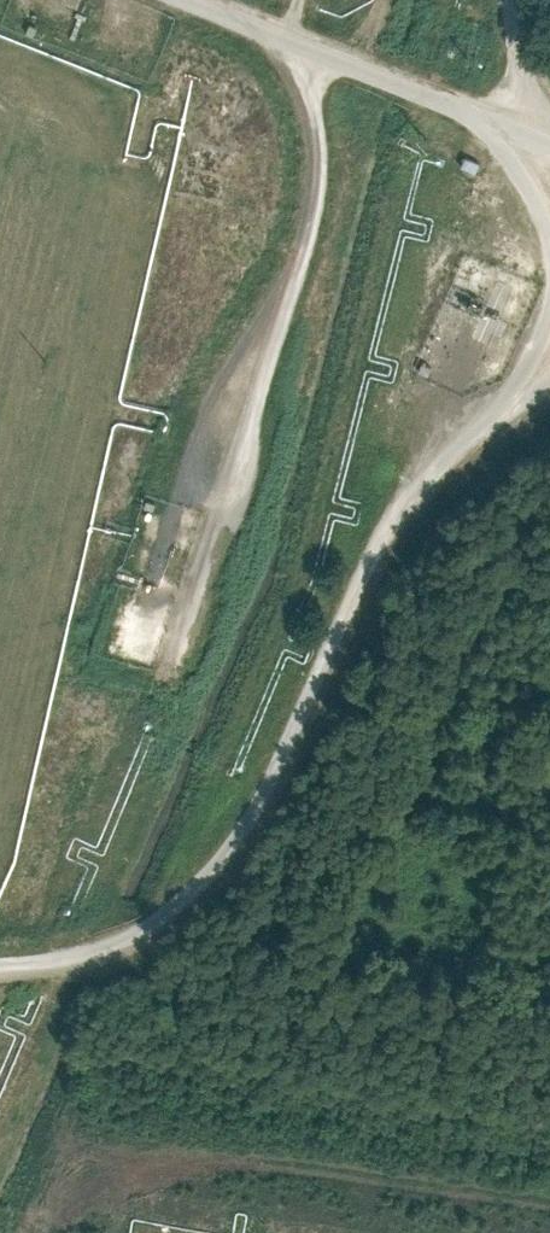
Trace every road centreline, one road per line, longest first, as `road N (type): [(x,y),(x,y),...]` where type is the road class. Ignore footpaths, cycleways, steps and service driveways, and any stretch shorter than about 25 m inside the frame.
road 1 (track): [(0,954),(107,938),(172,911),(228,859),(269,802),(321,705),(405,506),(458,452),(549,389)]
road 2 (unclassified): [(549,133),(215,0)]
road 3 (track): [(405,506),(480,341)]

